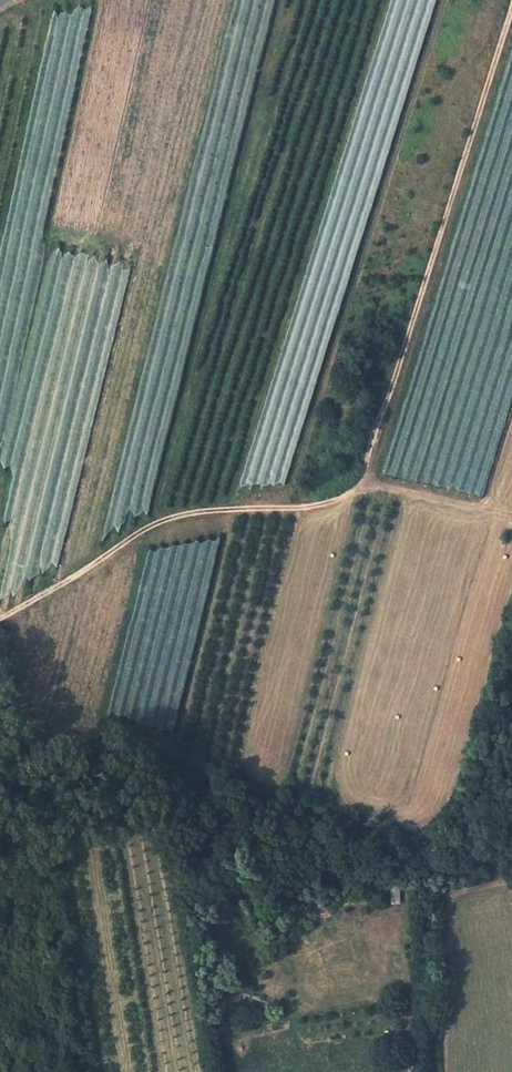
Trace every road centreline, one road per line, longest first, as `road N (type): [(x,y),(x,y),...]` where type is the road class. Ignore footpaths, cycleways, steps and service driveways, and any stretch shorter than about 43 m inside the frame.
road 1 (track): [(511,34),(356,482),(342,495),(293,506),(180,514),(0,619)]

